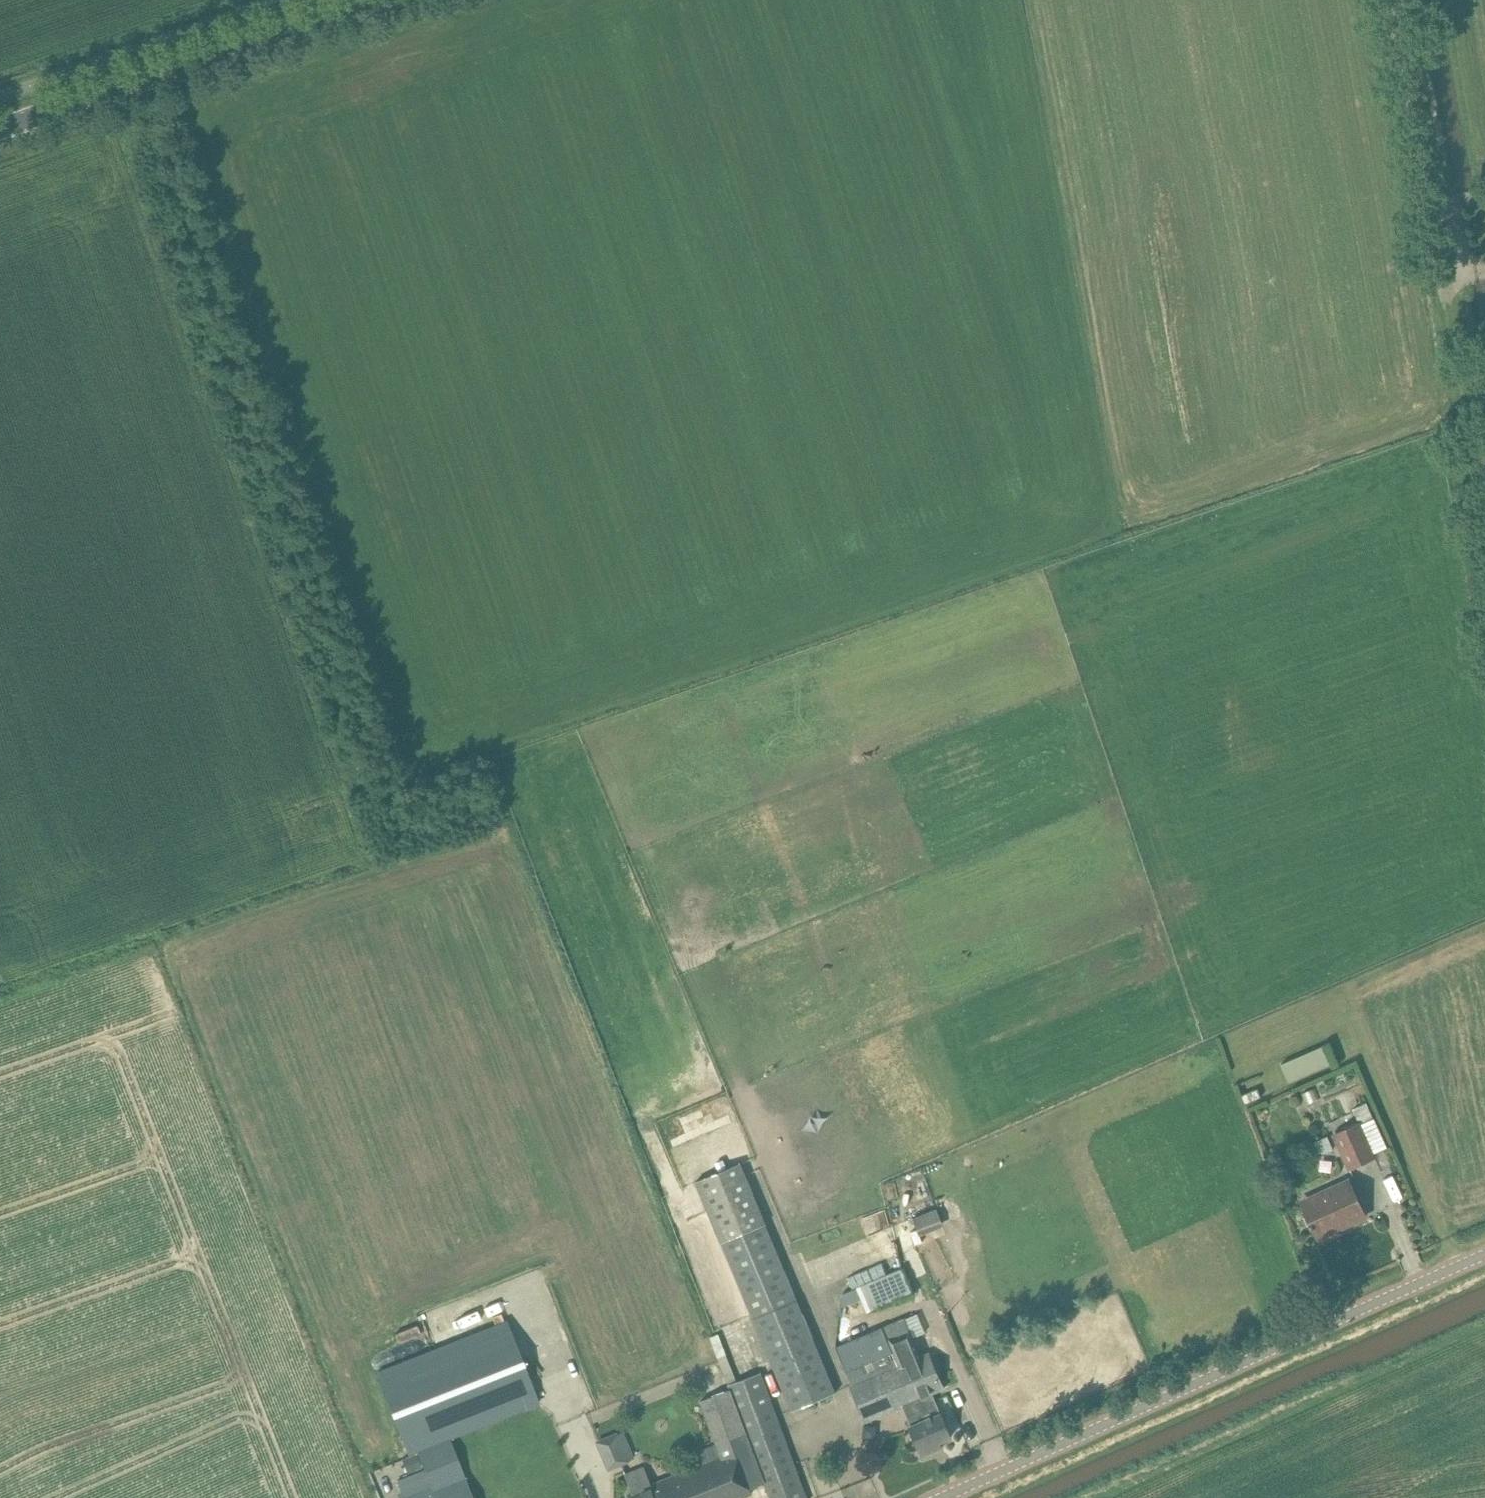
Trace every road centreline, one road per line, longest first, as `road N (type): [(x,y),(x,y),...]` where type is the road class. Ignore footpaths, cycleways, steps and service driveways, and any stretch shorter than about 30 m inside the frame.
road 1 (unclassified): [(941,1497),(1484,1256)]
road 2 (tertiary): [(0,129),(374,0)]

